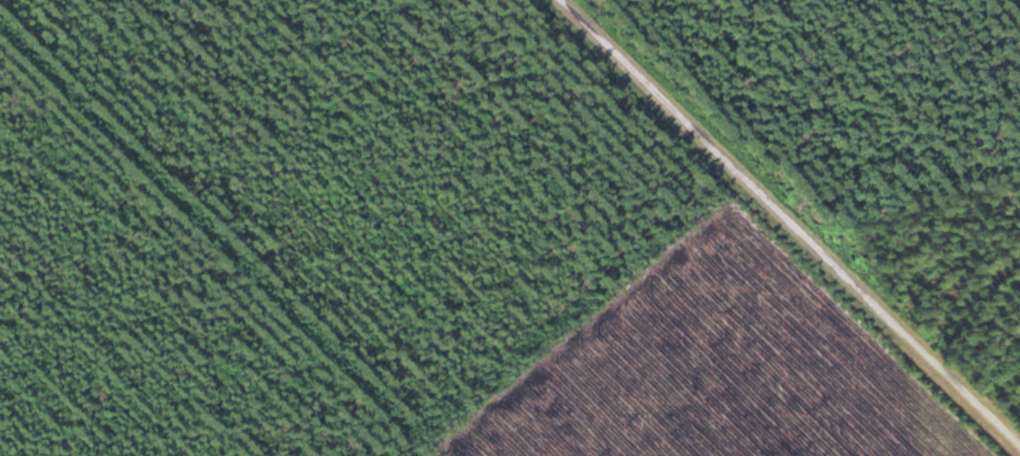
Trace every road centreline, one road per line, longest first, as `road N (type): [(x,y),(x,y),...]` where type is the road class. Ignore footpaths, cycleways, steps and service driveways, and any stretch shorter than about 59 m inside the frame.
road 1 (track): [(548,0),(1019,453)]

